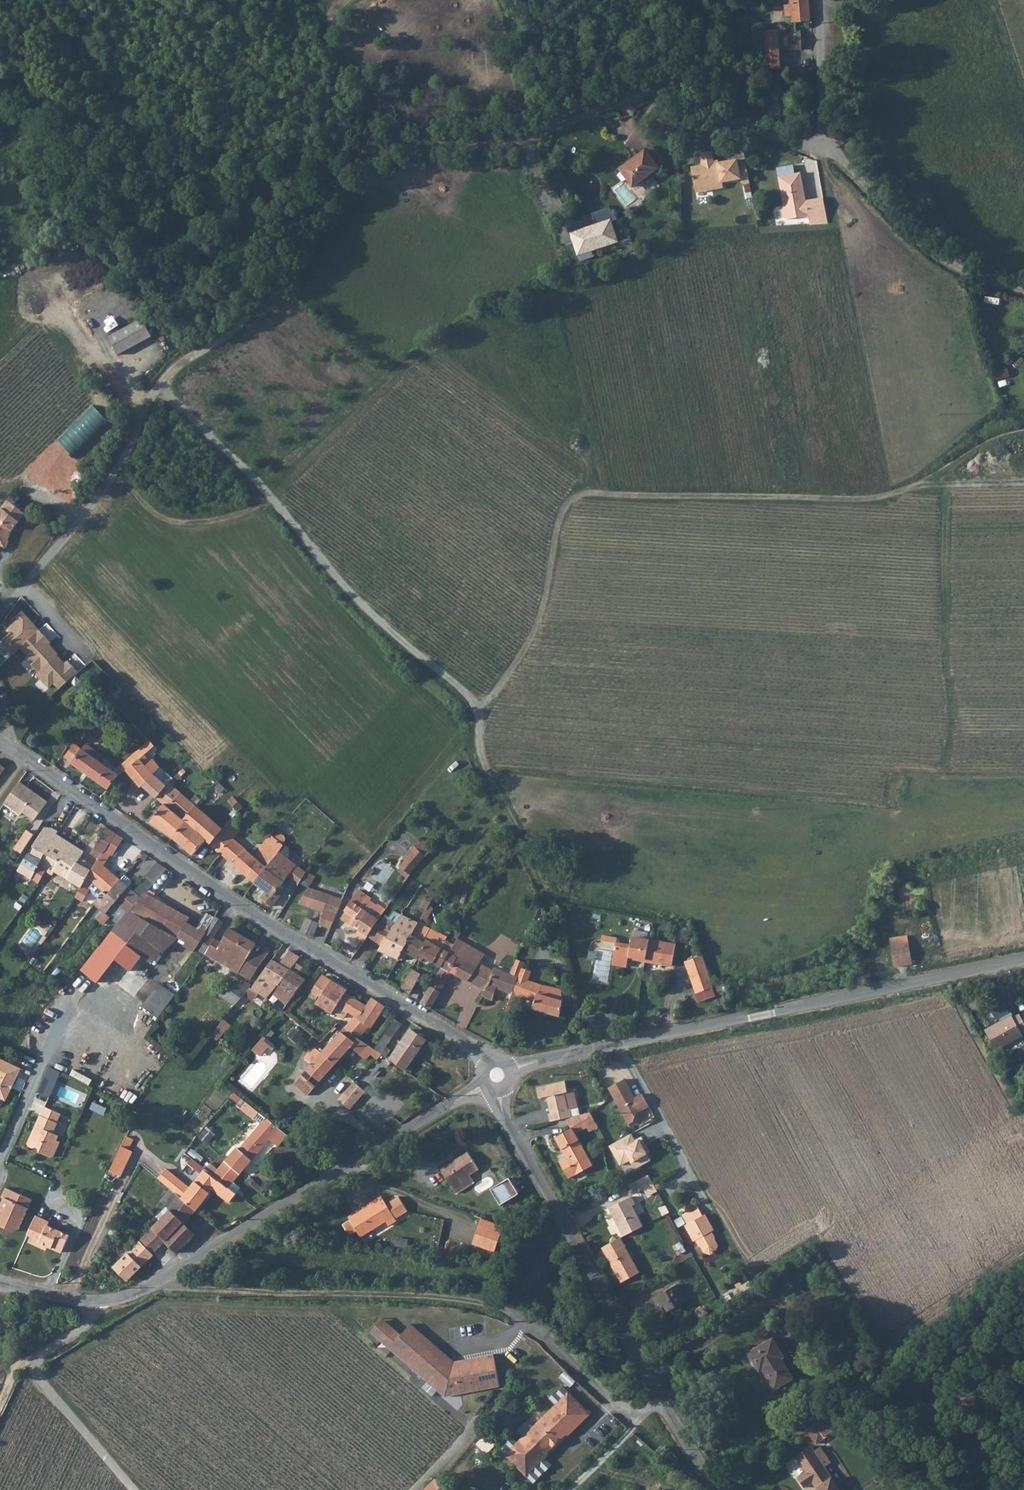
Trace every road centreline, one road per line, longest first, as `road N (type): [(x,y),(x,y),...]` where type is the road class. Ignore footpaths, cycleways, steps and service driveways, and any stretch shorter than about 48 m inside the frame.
road 1 (unclassified): [(0,614),(84,514),(157,383),(236,328),(323,202),(381,151),(505,140),(650,93),(677,94),(836,156)]
road 2 (track): [(1023,428),(1002,429),(890,496),(581,491),(558,513),(542,611),(472,724),(471,749),(542,884),(577,1054)]
road 3 (residential): [(0,741),(217,890),(493,1063)]
road 4 (residential): [(1023,959),(513,1072)]
road 5 (track): [(484,707),(371,614),(284,513),(269,504),(181,524),(154,516),(112,472)]
road 6 (residential): [(489,1085),(154,1286),(97,1301)]
road 7 (track): [(522,1326),(494,1306),(462,1299),(158,1283)]
road 8 (residential): [(642,1411),(625,1410),(557,1345),(522,1326),(499,1344),(501,1389),(414,1489)]
road 9 (residential): [(660,1396),(512,1127),(503,1089)]
road 10 (track): [(185,357),(97,225),(50,119),(0,89)]
road 11 (residential): [(134,1489),(37,1370),(36,1353),(82,1325),(97,1301)]

